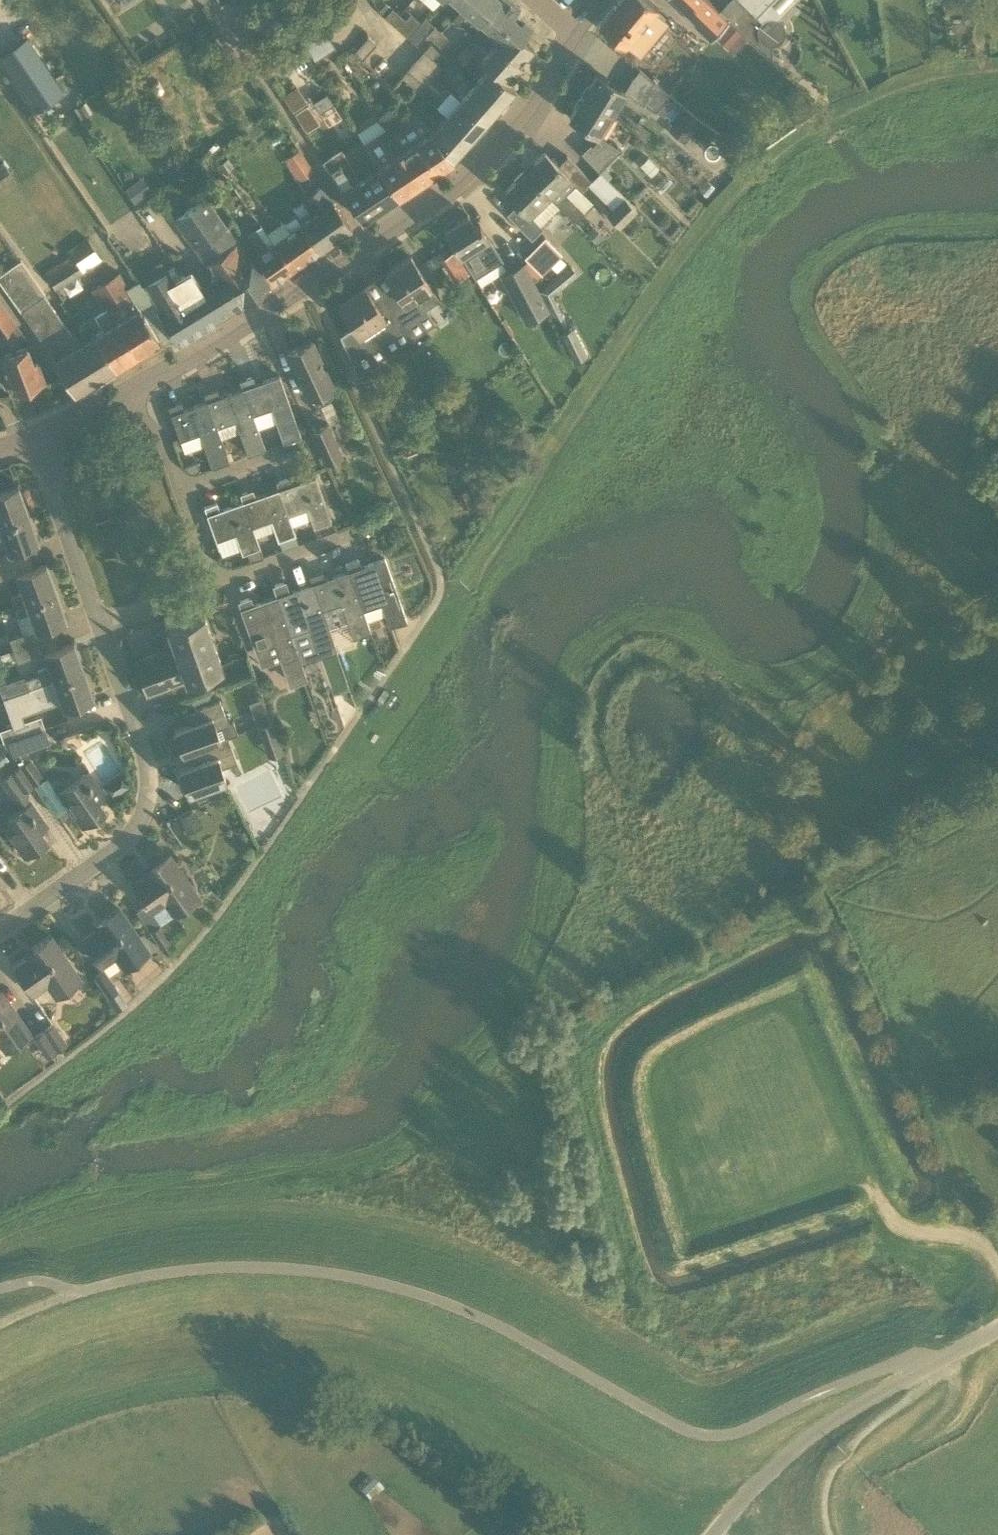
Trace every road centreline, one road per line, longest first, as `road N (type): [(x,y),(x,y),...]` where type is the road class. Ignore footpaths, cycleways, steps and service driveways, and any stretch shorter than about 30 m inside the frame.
road 1 (unclassified): [(125,393),(258,317),(462,182),(528,105),(572,32)]
road 2 (residential): [(0,930),(108,855),(143,814),(145,753),(101,625)]
road 3 (unclassified): [(714,1534),(814,1434),(997,1330)]
road 4 (residential): [(214,584),(163,441),(125,393)]
road 5 (residential): [(101,625),(41,435)]
road 6 (residential): [(214,584),(369,529)]
road 7 (residential): [(101,625),(214,584)]

